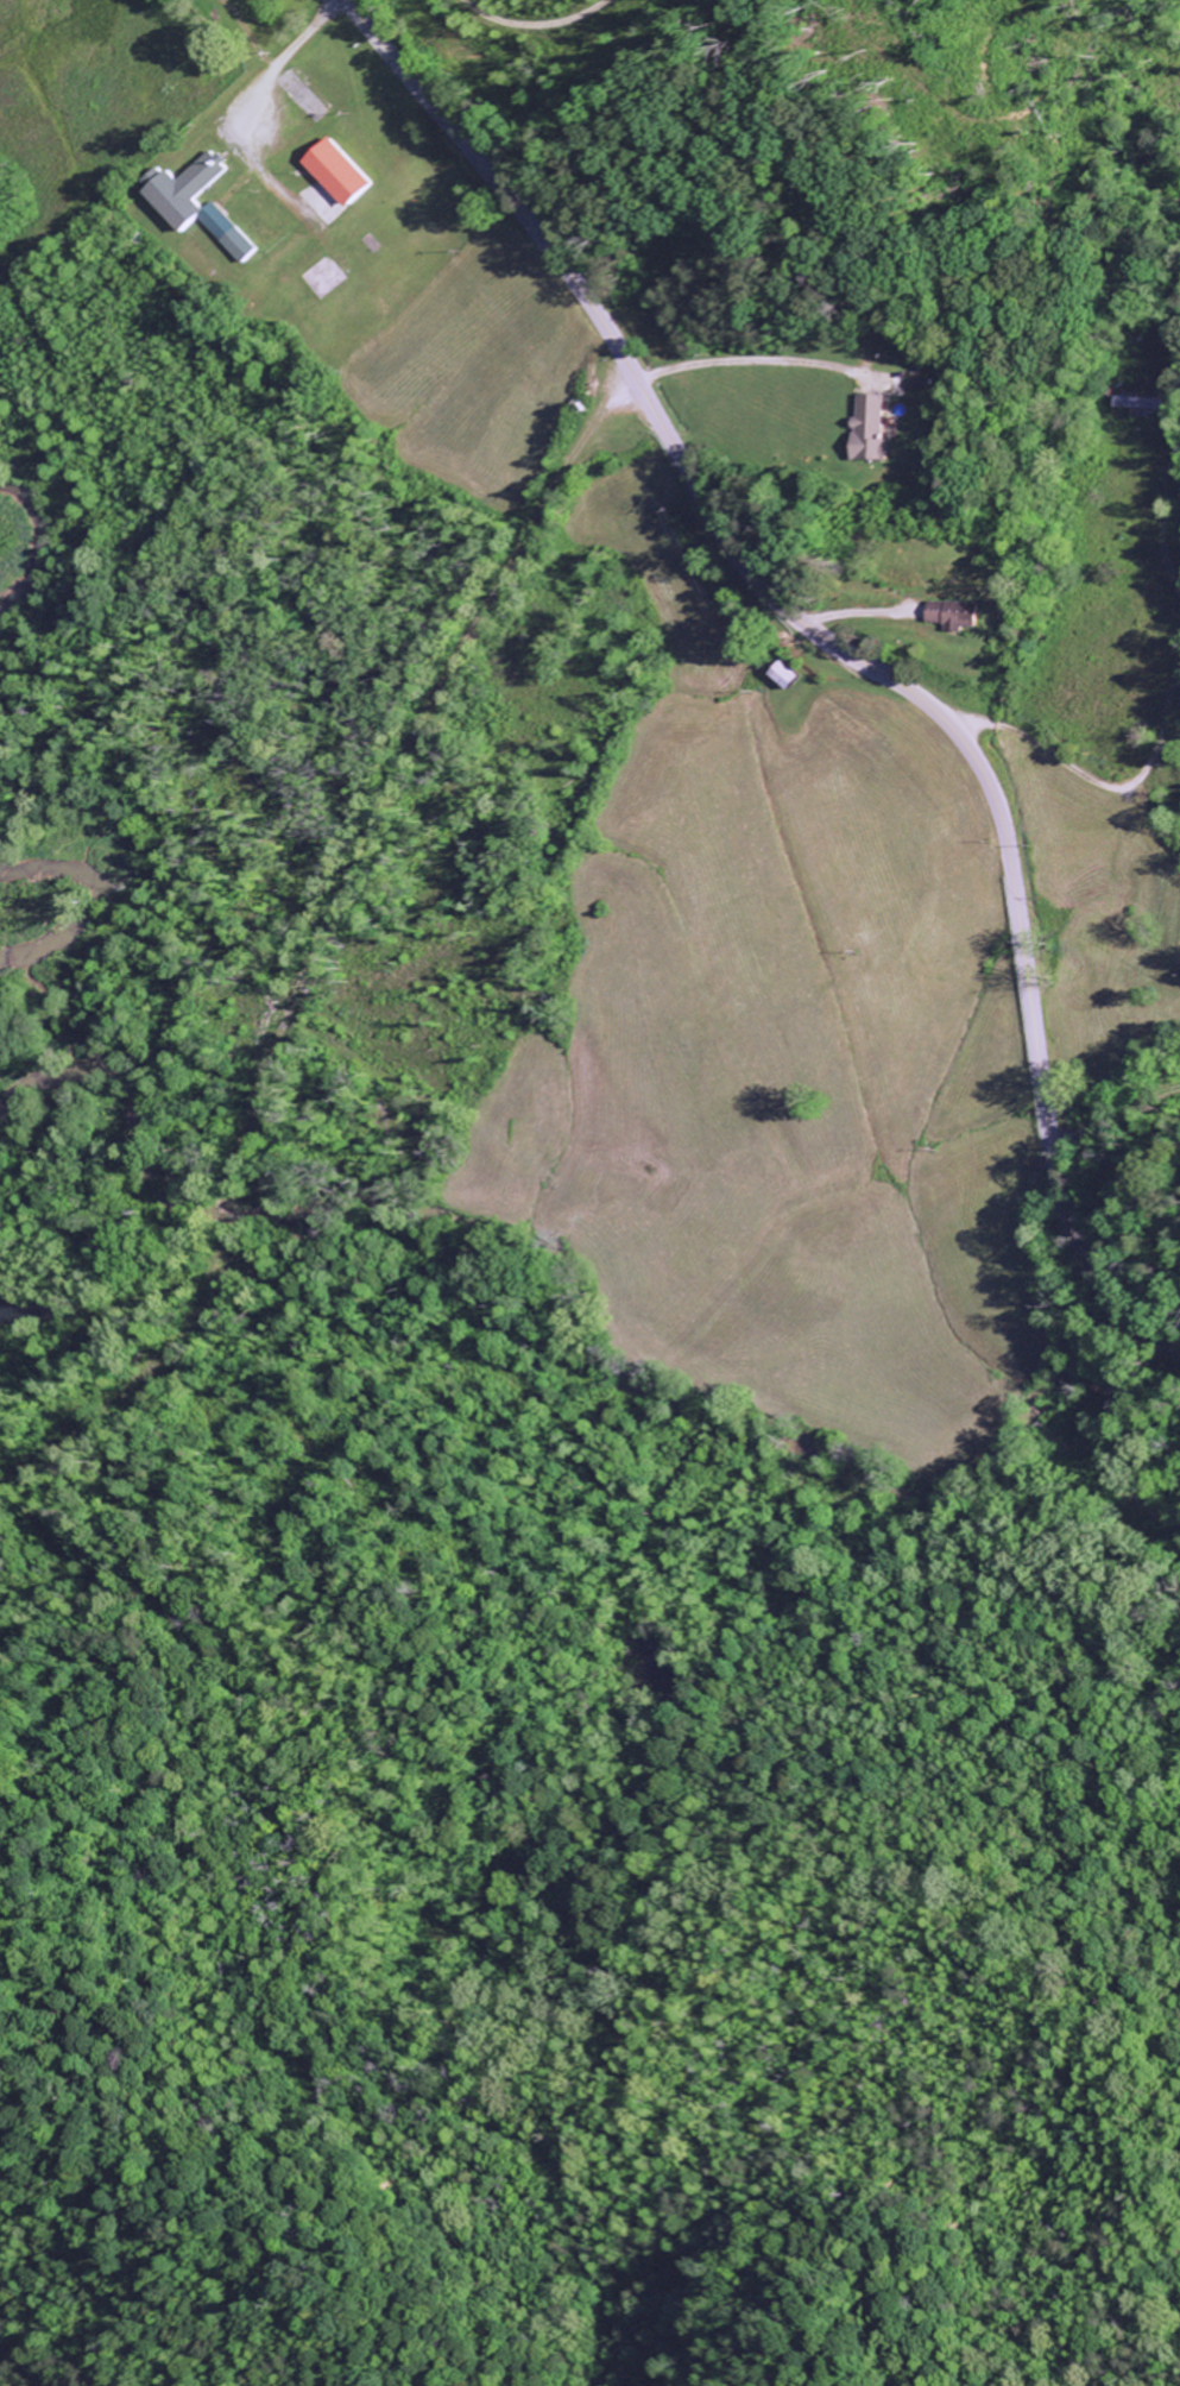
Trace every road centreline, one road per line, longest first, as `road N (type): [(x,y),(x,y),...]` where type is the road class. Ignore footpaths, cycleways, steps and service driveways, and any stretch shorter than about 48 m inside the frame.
road 1 (secondary): [(345,0),(589,296),(747,574),(806,625),(935,712),(984,773),(1009,846),(1061,1210),(1103,1278),(1179,1347)]
road 2 (residential): [(935,712),(1031,724),(1179,824)]
road 3 (residential): [(1048,1156),(1100,1101),(1179,1067)]

